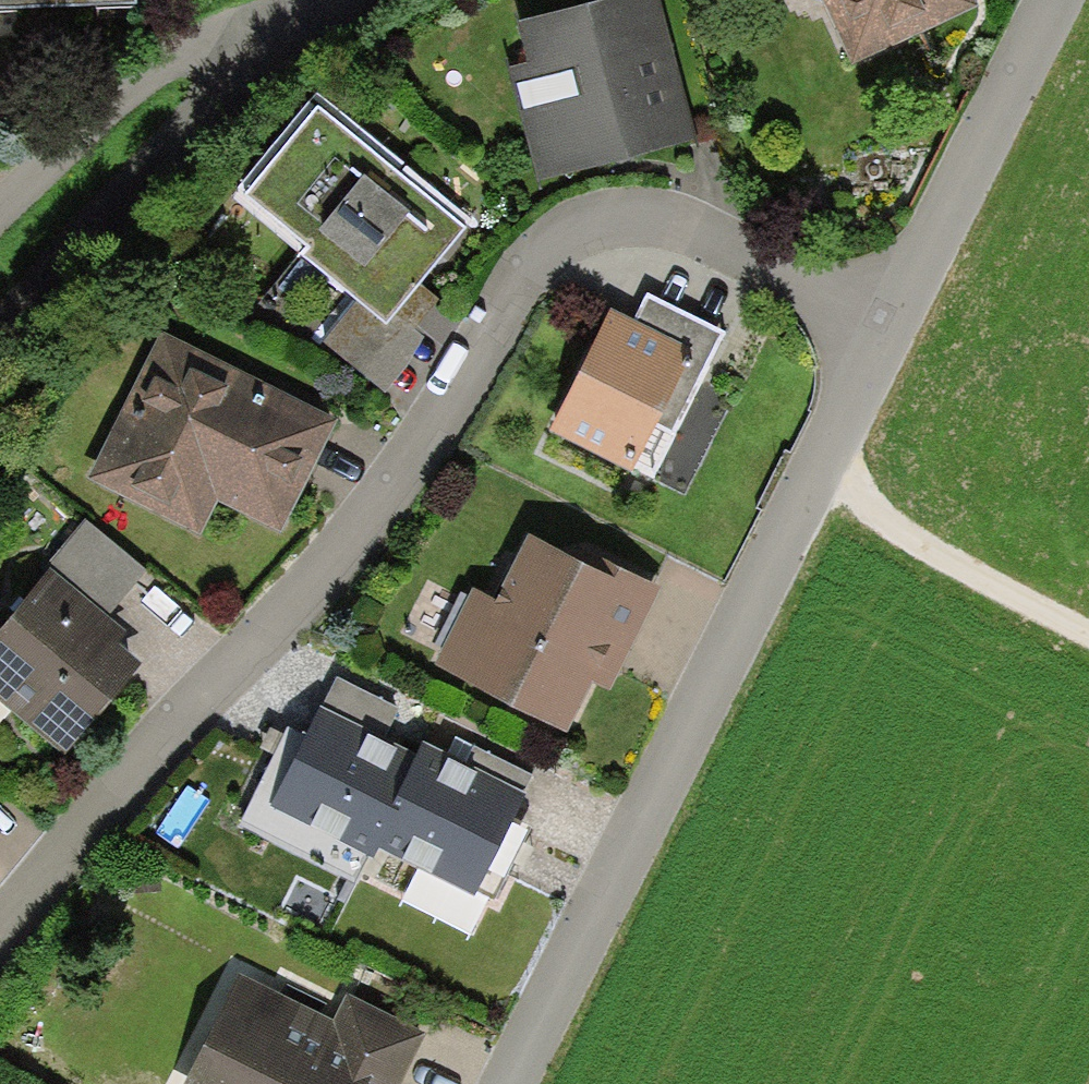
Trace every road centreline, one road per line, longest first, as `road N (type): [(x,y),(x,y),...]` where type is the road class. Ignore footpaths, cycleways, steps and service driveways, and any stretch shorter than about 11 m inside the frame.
road 1 (residential): [(891,323),(672,218),(622,213),(577,226),(523,277),(374,514),(0,917)]
road 2 (residential): [(510,1083),(891,323)]
road 3 (residential): [(0,334),(310,6)]
road 4 (residential): [(310,6),(163,62),(0,215)]
road 5 (residential): [(891,323),(1053,0)]
road 6 (track): [(1088,629),(812,480)]

